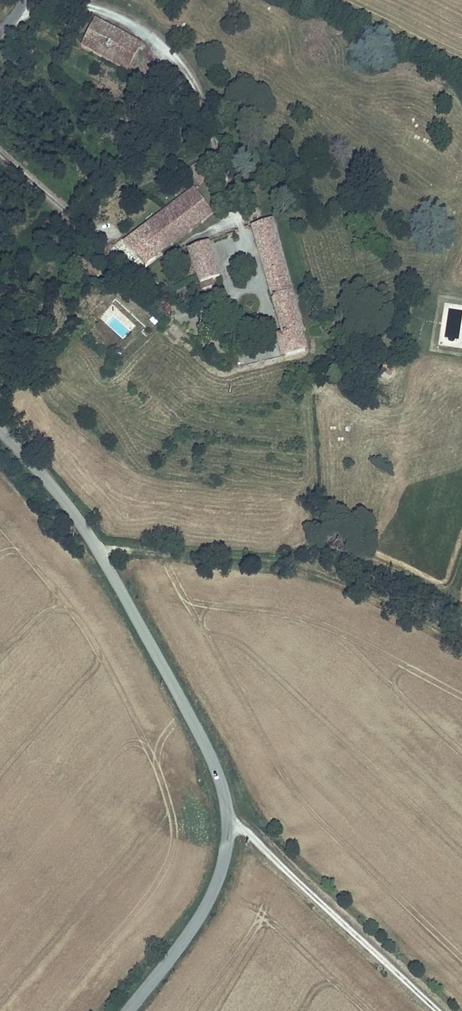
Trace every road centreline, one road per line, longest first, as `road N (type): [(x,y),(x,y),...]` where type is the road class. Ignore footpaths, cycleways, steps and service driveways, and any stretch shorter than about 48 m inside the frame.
road 1 (tertiary): [(0,433),(100,553),(198,728),(225,794),(224,863),(214,889),(129,1010)]
road 2 (track): [(461,639),(311,568),(100,553)]
road 3 (track): [(79,0),(146,27),(182,58),(198,83),(241,226)]

